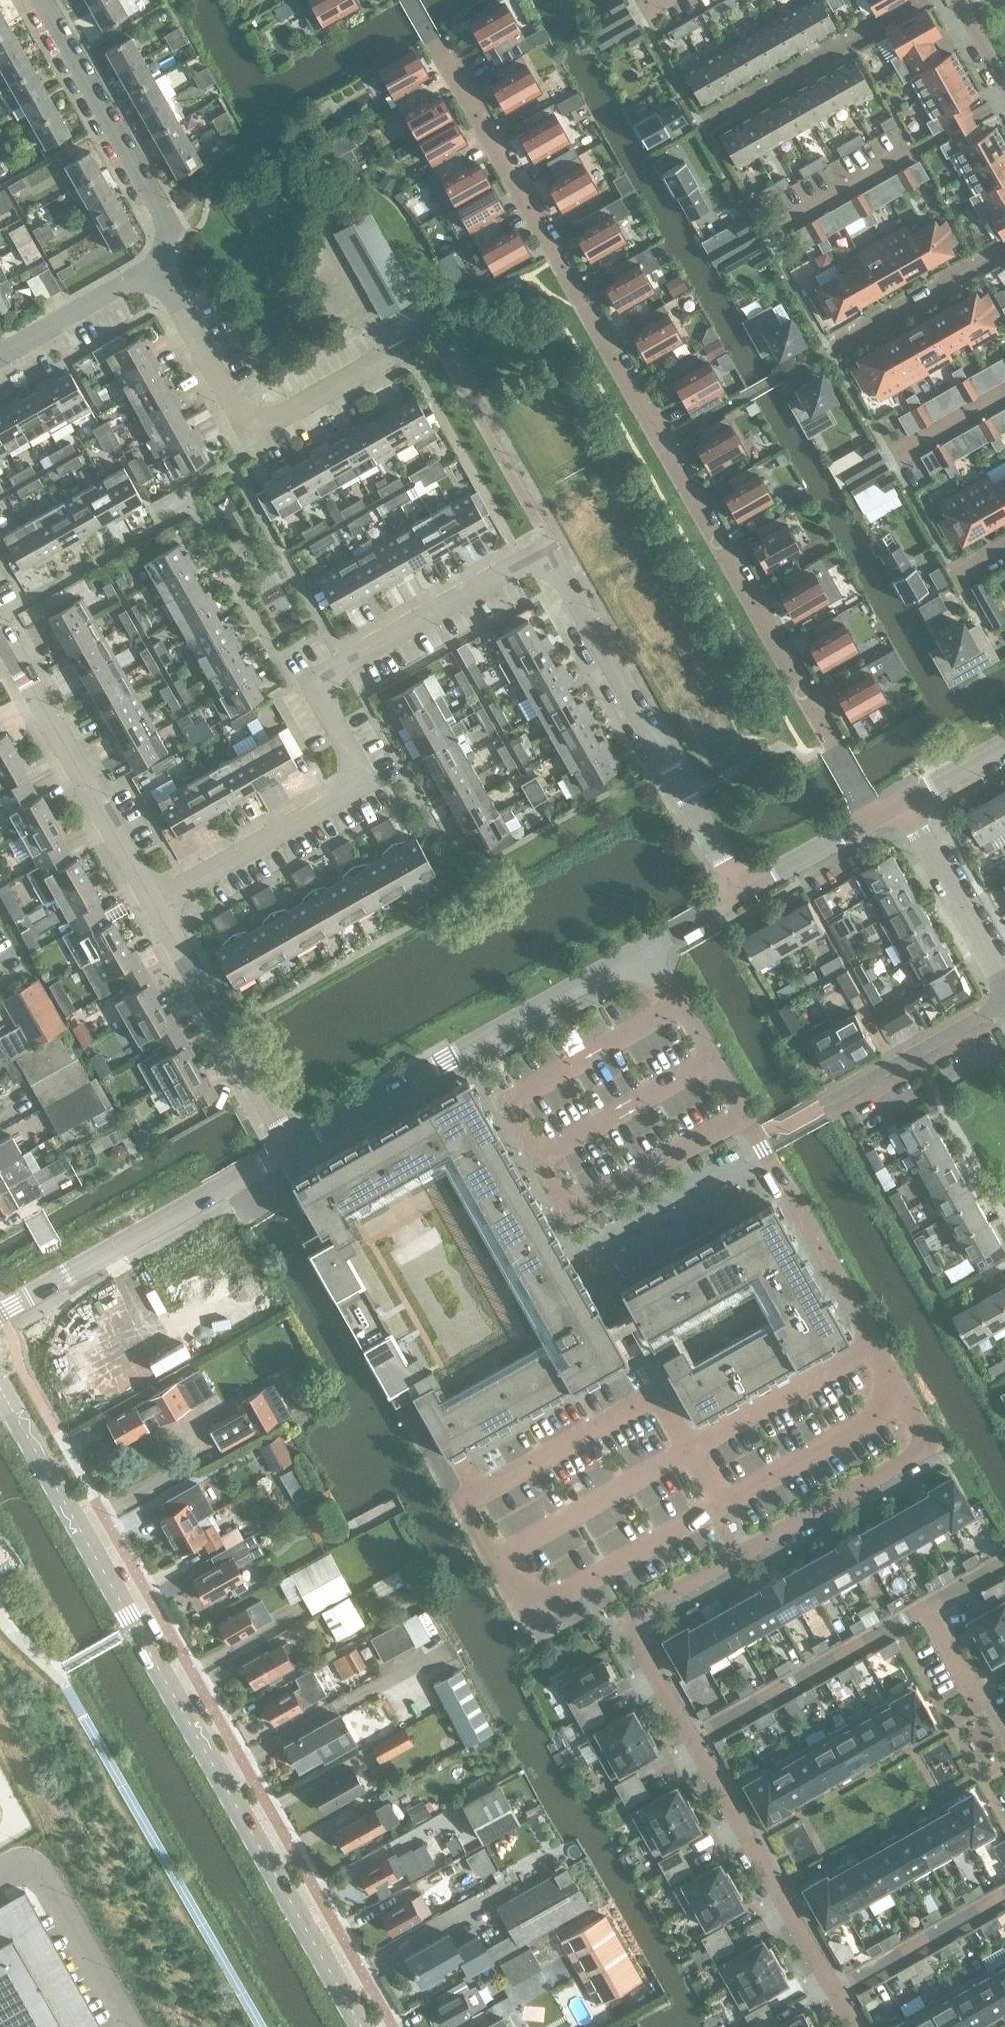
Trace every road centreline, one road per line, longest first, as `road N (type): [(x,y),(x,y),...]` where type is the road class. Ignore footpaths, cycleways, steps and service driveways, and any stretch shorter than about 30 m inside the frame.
road 1 (residential): [(153,897),(346,794),(359,761),(323,693),(330,676),(552,559),(742,893)]
road 2 (residential): [(837,752),(411,0)]
road 3 (tertiary): [(364,2026),(69,1511),(0,1439)]
road 4 (residential): [(693,1739),(630,1626),(931,1450),(906,1401)]
road 5 (residential): [(645,949),(906,1401)]
road 6 (unclassified): [(645,949),(292,1149)]
road 7 (residential): [(164,275),(248,424),(279,427),(407,355)]
road 8 (residential): [(164,275),(172,236),(39,0)]
road 9 (residential): [(0,633),(153,897)]
road 10 (residential): [(833,1995),(693,1739)]
road 11 (residential): [(153,897),(292,1149)]
road 12 (unclassified): [(292,1149),(49,1288)]
road 13 (residential): [(1004,100),(762,232)]
road 14 (residential): [(693,1739),(927,1611)]
road 15 (residential): [(1004,981),(907,802)]
road 16 (residential): [(830,1105),(1004,1004)]
road 17 (residential): [(1004,1898),(833,1995)]
road 18 (residential): [(0,362),(164,275)]
road 19 (residential): [(1004,1746),(927,1611)]
road 20 (unclassified): [(875,821),(742,893)]
road 21 (residential): [(891,460),(1004,398)]

